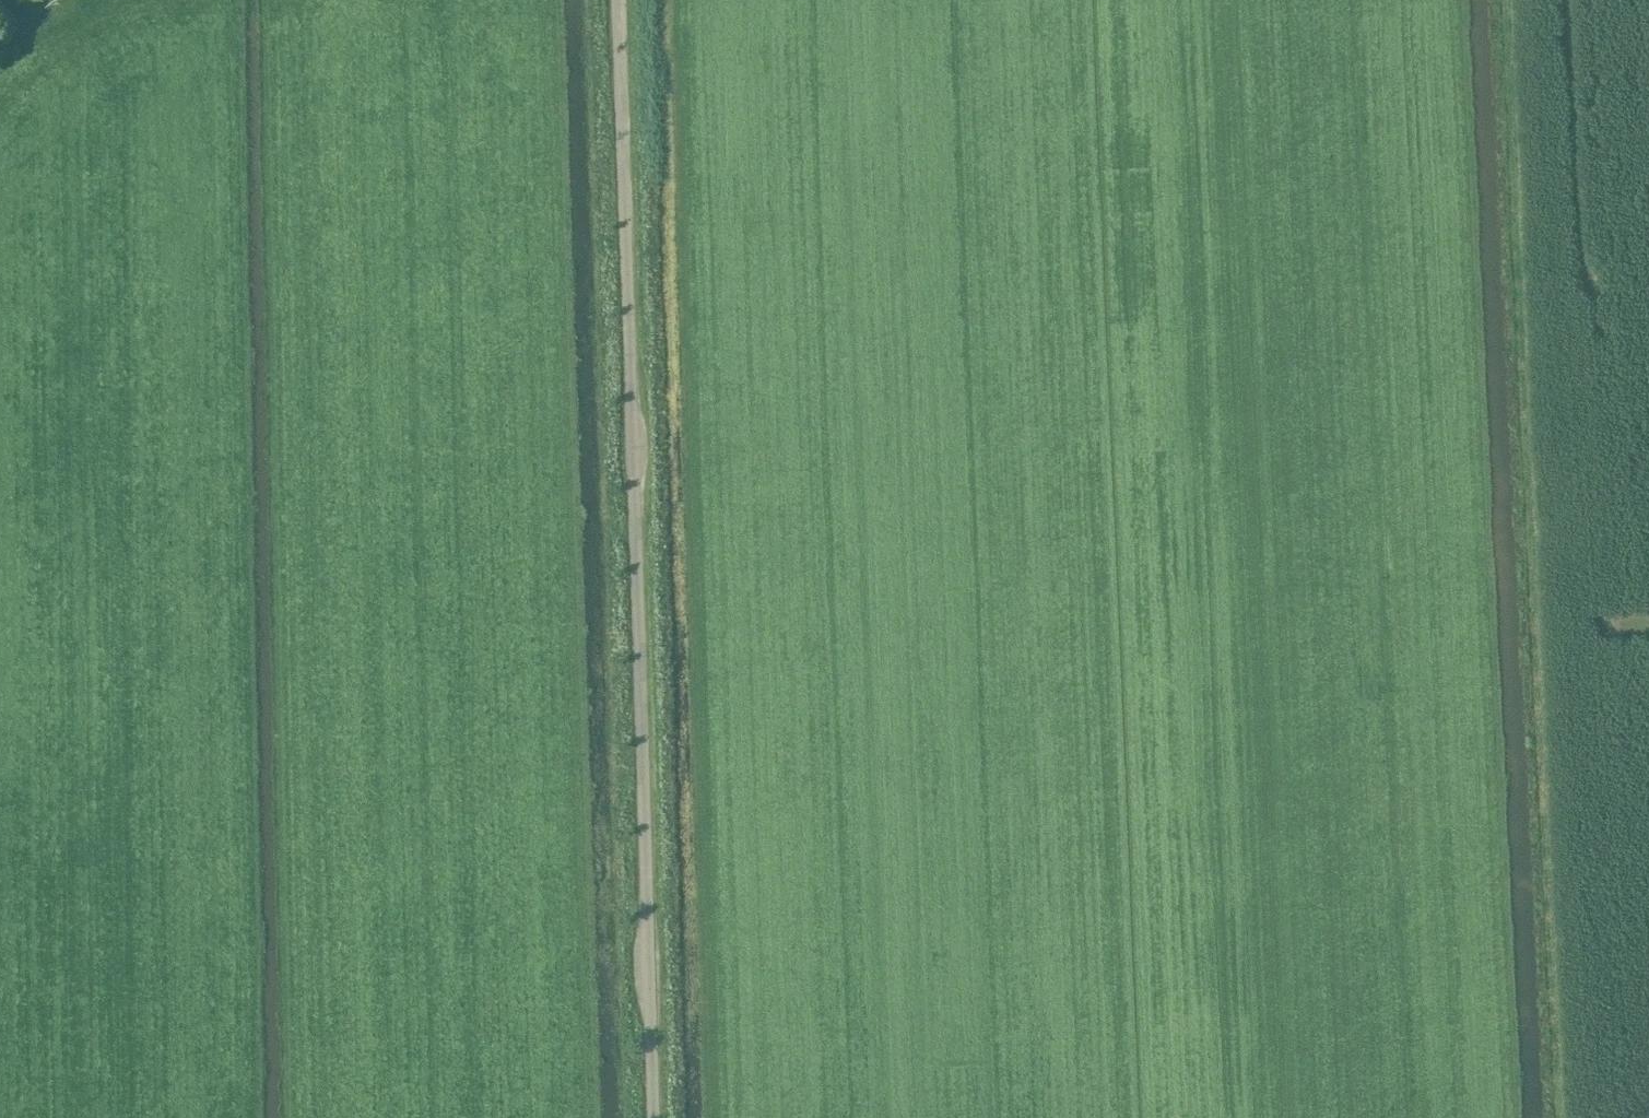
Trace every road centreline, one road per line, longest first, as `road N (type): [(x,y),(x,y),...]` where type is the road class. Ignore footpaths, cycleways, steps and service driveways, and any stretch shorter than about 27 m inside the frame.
road 1 (unclassified): [(651,1117),(619,0)]

